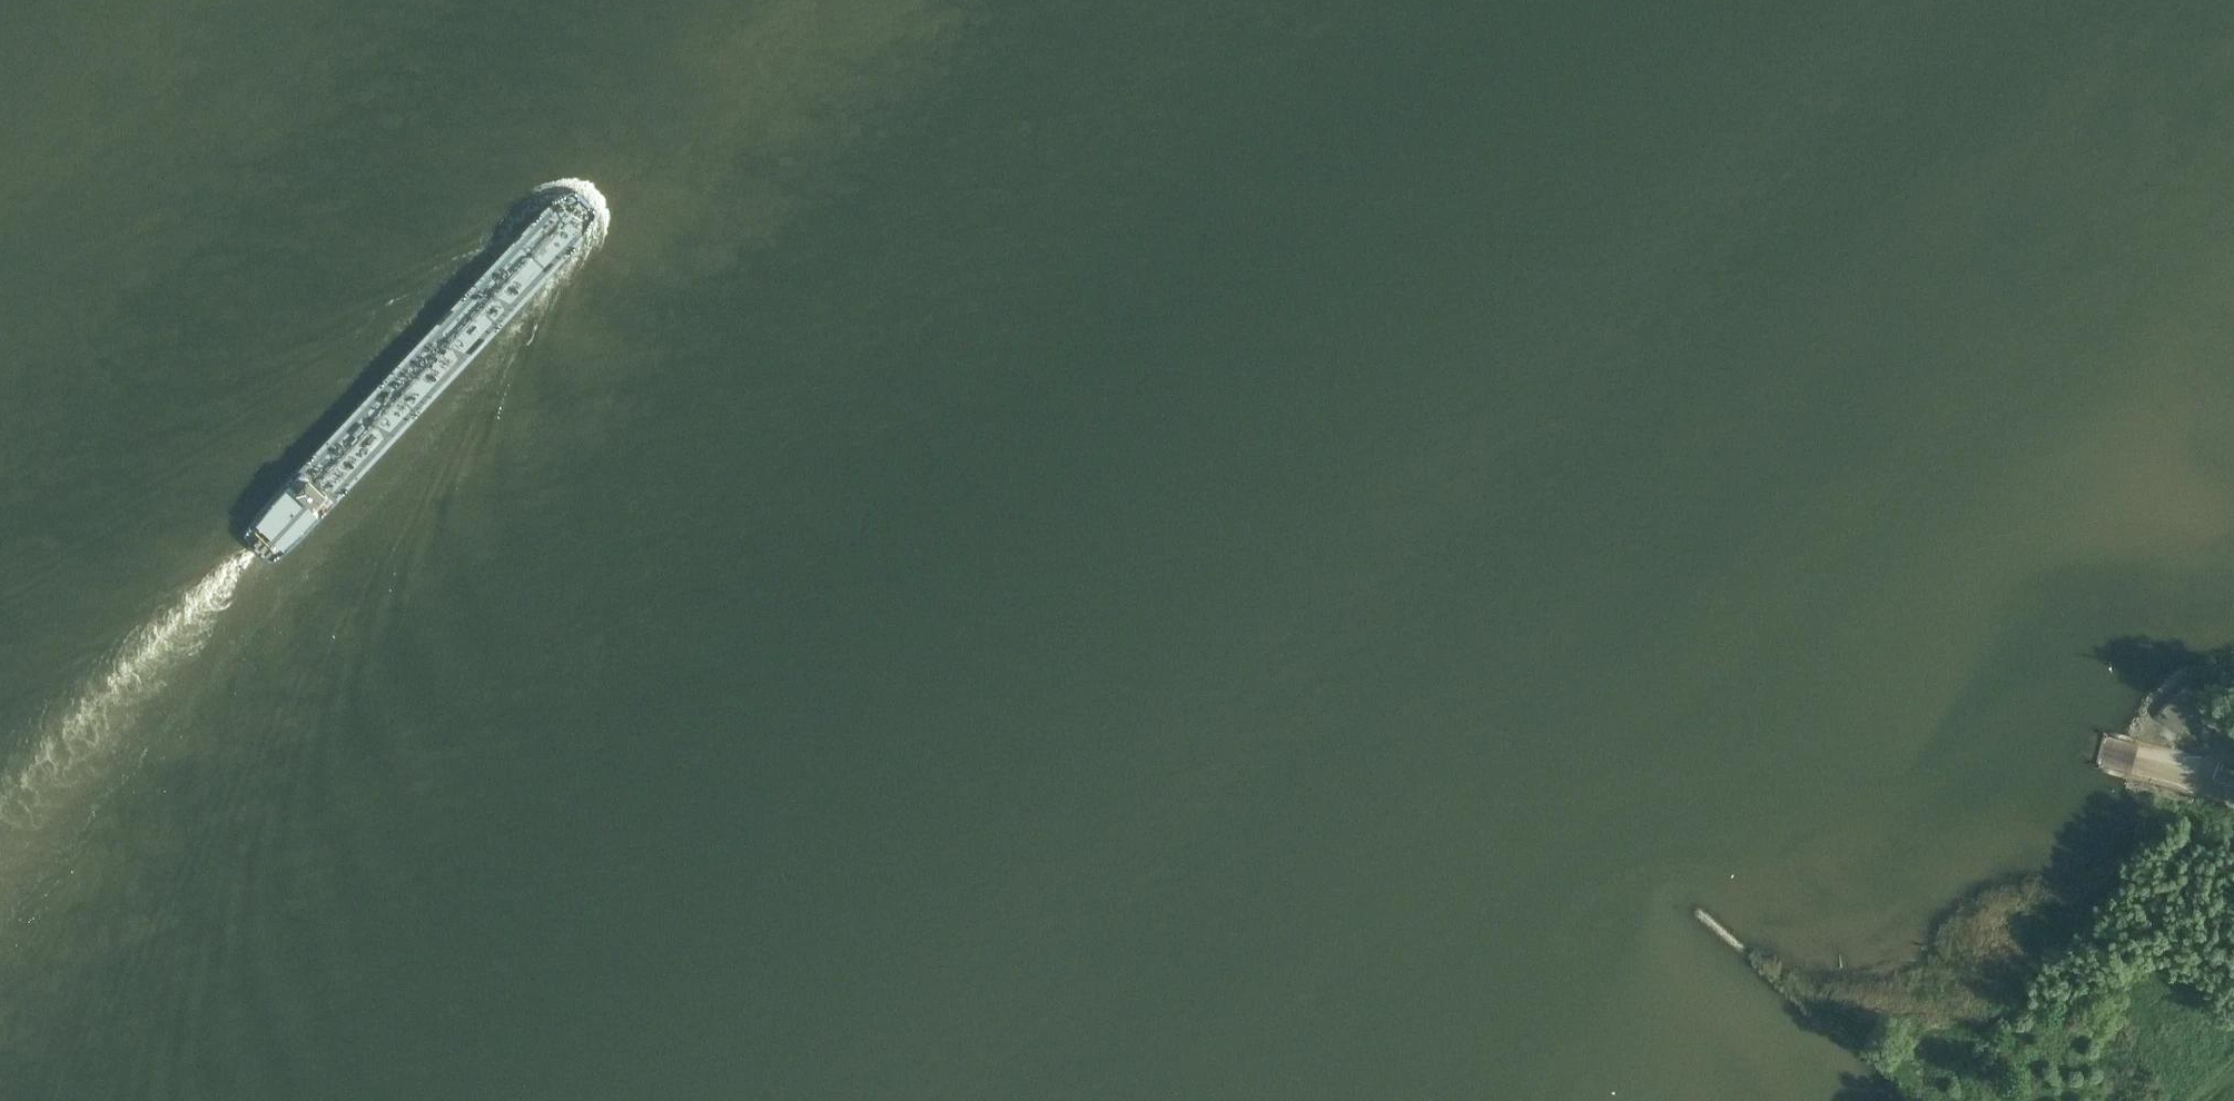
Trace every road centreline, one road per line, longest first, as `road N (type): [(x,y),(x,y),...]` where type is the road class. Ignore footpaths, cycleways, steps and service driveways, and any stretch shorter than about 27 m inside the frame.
road 1 (secondary): [(2233,792),(2097,753)]

